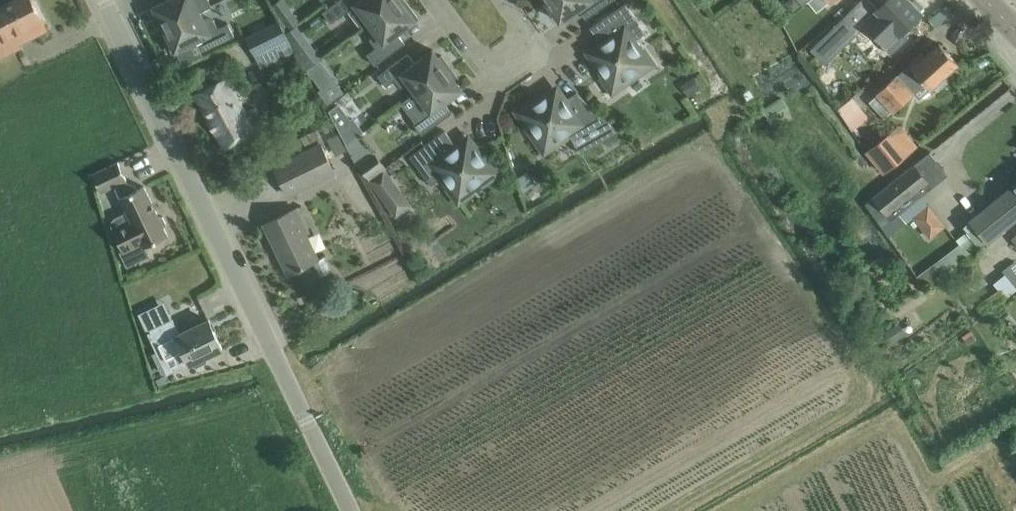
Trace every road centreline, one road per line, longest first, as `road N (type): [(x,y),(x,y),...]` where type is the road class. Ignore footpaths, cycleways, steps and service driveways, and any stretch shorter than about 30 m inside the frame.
road 1 (unclassified): [(351,510),(105,0)]
road 2 (residential): [(500,0),(521,52),(501,66),(471,45),(438,0)]

